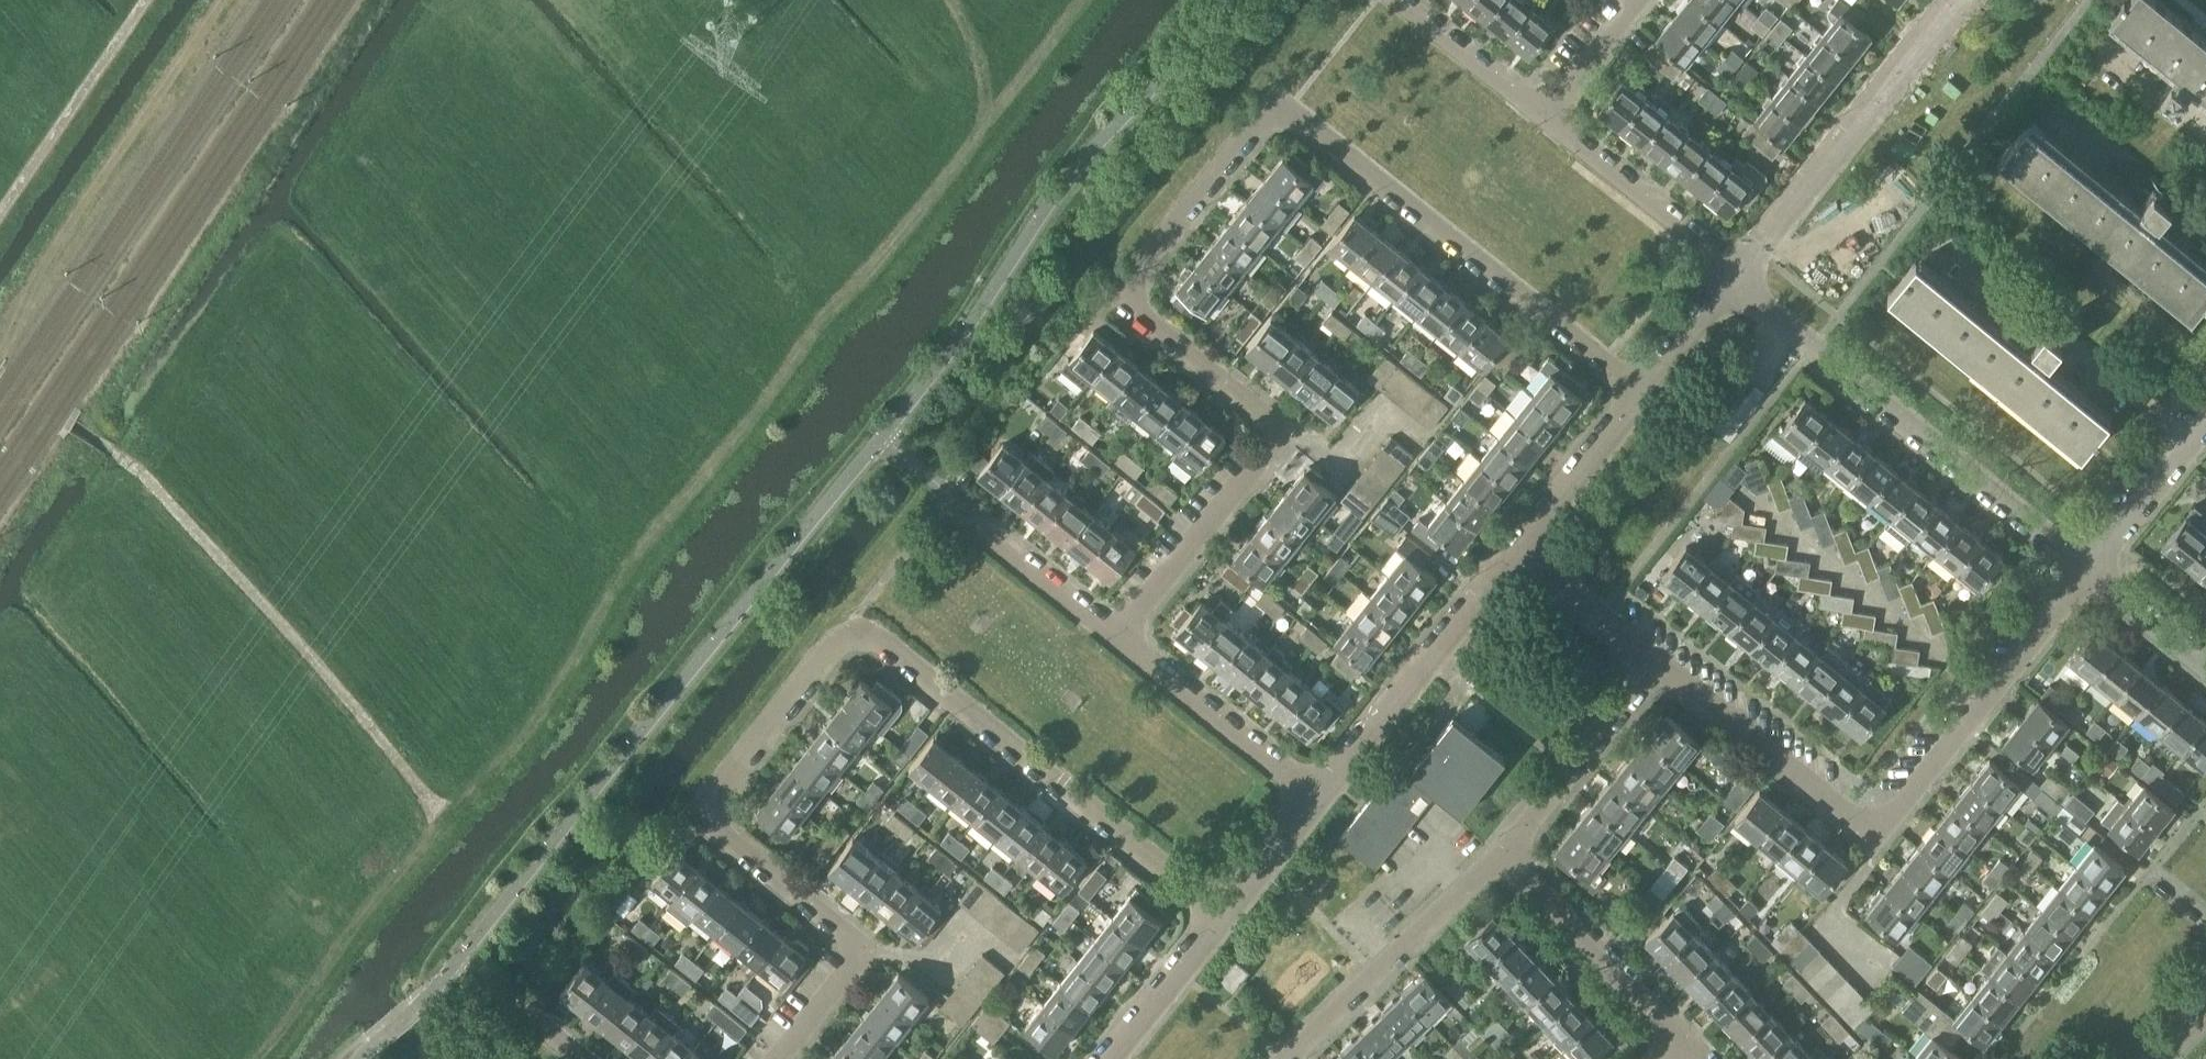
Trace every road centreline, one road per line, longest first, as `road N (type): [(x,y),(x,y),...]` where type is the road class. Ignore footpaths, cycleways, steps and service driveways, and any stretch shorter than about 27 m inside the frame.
road 1 (residential): [(1120,640),(1284,432),(1140,311),(1130,281),(1262,115),(1290,116),(1645,392)]
road 2 (residential): [(782,1058),(864,952),(860,941),(715,822),(711,807),(715,792),(831,647),(856,633),(889,643),(1224,912)]
road 3 (track): [(445,819),(556,704),(614,583),(991,108)]
road 4 (track): [(445,819),(259,597),(116,454),(0,376)]
road 5 (residential): [(2095,570),(1732,283)]
road 6 (track): [(226,0),(0,338)]
road 7 (residential): [(1739,274),(1957,0)]
road 8 (residential): [(1876,826),(1905,810),(2095,570)]
road 9 (residential): [(1315,797),(1519,547)]
road 10 (track): [(267,1058),(335,955),(445,819)]
road 11 (residential): [(1290,1058),(1504,852)]
road 12 (residential): [(1876,826),(1843,809),(1663,665)]
road 13 (residential): [(1685,1040),(1504,852)]
road 14 (track): [(146,0),(0,212)]
road 15 (residential): [(1739,274),(1546,114)]
road 16 (residential): [(1315,797),(1120,640)]
road 17 (residential): [(1504,852),(1663,665)]
road 18 (residential): [(1120,640),(942,497)]
road 19 (residential): [(1519,547),(1645,392)]
road 20 (residential): [(1663,665),(1519,547)]
road 21 (residential): [(1109,1058),(1224,912)]
road 22 (residential): [(1546,114),(1402,0)]
road 23 (residential): [(2095,570),(2205,428)]
road 24 (residential): [(1546,114),(1639,0)]
road 25 (residential): [(1224,912),(1315,797)]
road 26 (residential): [(2205,662),(2095,570)]
road 27 (residential): [(1645,392),(1732,283)]
road 28 (track): [(991,108),(1078,0)]

